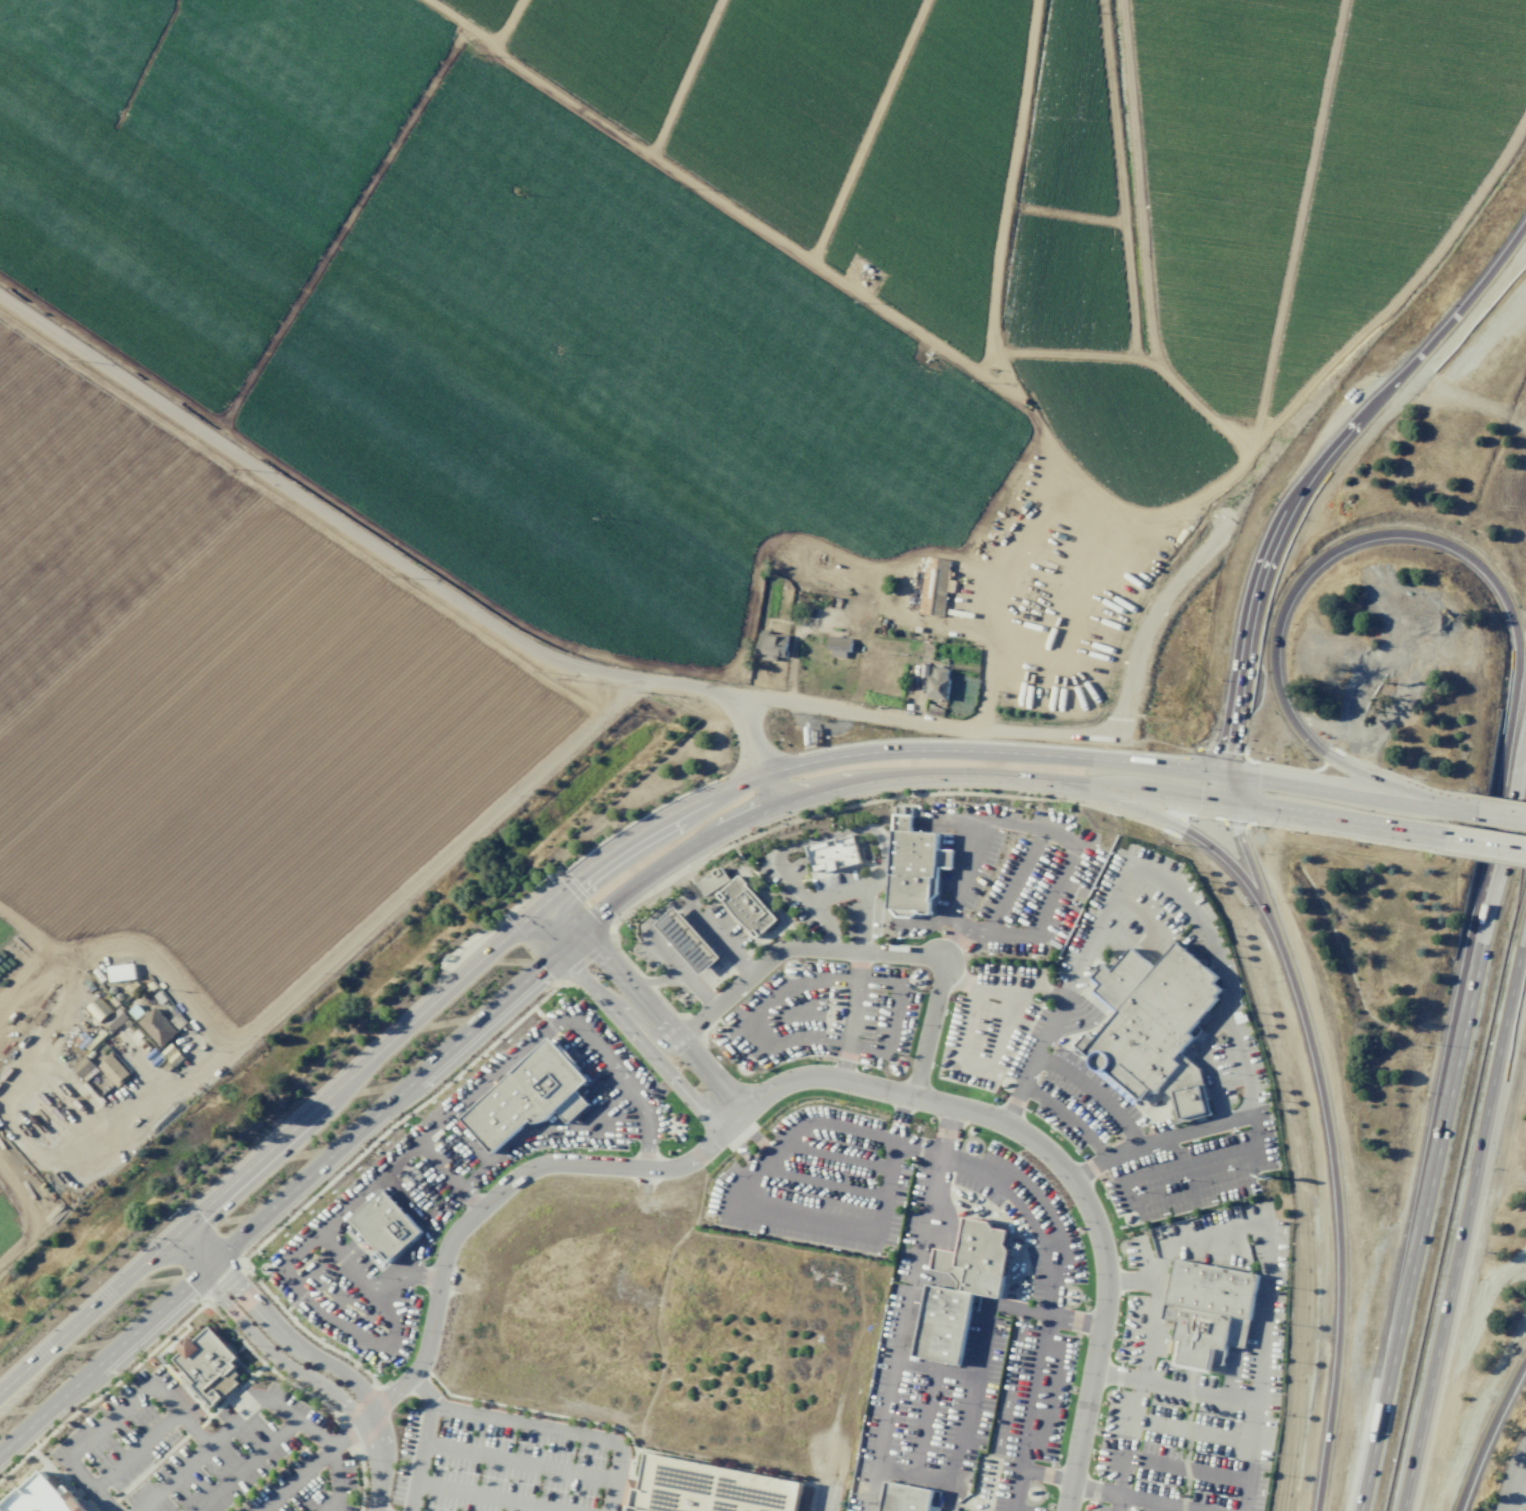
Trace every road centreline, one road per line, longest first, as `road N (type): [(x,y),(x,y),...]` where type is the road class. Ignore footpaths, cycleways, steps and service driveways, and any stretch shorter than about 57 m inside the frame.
road 1 (track): [(427,0),(649,159),(1023,405),(1041,420),(1058,463),(1101,499),(1156,517),(1229,478),(1327,365),(1390,311),(1525,119)]
road 2 (secondary): [(0,1454),(636,883),(772,808)]
road 3 (track): [(0,277),(557,645),(604,659),(727,673),(740,666),(750,640),(774,532)]
road 4 (secondary): [(761,775),(654,821),(584,868),(0,1392)]
road 5 (residential): [(0,297),(522,646),(612,676),(732,696),(772,808)]
road 6 (track): [(0,7),(760,461),(770,479),(774,532)]
road 7 (motorway): [(1477,813),(1342,763),(1291,712),(1278,655),(1282,622),(1315,568),(1342,548),(1403,535),(1436,541),(1470,558),(1506,600),(1520,665),(1491,877)]
road 8 (motorway): [(1525,714),(1357,1510)]
road 9 (motorway): [(1233,804),(1307,1025),(1335,1155),(1345,1269),(1322,1510)]
road 10 (residential): [(735,1121),(784,1084),(828,1079),(1003,1122),(1062,1168),(1093,1220),(1106,1283),(1065,1510)]
road 11 (residential): [(130,1135),(647,681)]
road 12 (motorway): [(1525,226),(1295,513),(1272,560),(1224,777)]
road 13 (residential): [(732,696),(1047,736),(1100,732),(1124,702),(1149,622),(1230,520)]
road 14 (motorway): [(1409,1510),(1525,944)]
road 15 (residential): [(368,1416),(425,1359),(456,1234),(523,1172),(566,1164),(673,1168),(735,1121)]
road 16 (track): [(1341,0),(1245,458)]
road 17 (residential): [(677,1039),(781,949),(945,958),(912,1098)]
road 18 (track): [(1023,405),(993,352),(994,315),(1038,0)]
road 19 (track): [(1121,0),(1156,367)]
road 20 (track): [(1100,0),(1133,359)]
road 21 (track): [(971,369),(993,352),(1143,361),(1201,405),(1245,458)]
road 22 (motorway): [(1015,778),(1136,814),(1206,846),(1274,924)]
road 23 (residential): [(541,905),(558,951),(694,1104),(735,1121)]
road 24 (residential): [(735,1121),(730,1099),(581,931),(541,905)]
road 25 (track): [(816,266),(928,0)]
road 26 (residential): [(368,1416),(353,1382),(283,1336),(198,1243),(178,1232)]
road 27 (residential): [(178,1232),(199,1275),(264,1347),(368,1416)]
road 28 (secondary): [(1477,813),(1224,777)]
road 29 (secondary): [(1013,754),(891,751),(761,775)]
road 30 (secondary): [(772,808),(882,780),(1015,778)]
road 31 (track): [(774,532),(879,569),(934,554),(1010,571)]
road 32 (primary): [(1233,804),(1444,837)]
road 33 (track): [(719,0),(649,159)]
road 34 (motorway): [(1462,1510),(1525,1359)]
road 35 (secondary): [(1087,785),(1233,804)]
road 36 (secondary): [(1224,777),(1092,759)]

